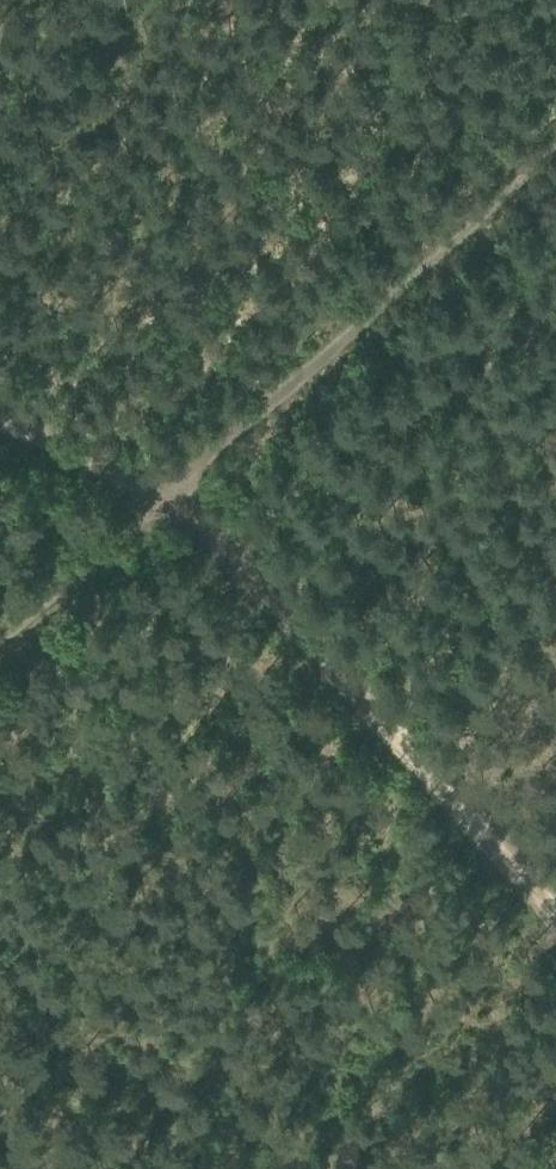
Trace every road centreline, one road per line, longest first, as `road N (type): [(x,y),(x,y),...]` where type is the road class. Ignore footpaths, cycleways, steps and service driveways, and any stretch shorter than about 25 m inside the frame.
road 1 (track): [(555,919),(176,500)]
road 2 (track): [(176,500),(217,448),(555,145)]
road 3 (track): [(176,500),(0,660)]
road 4 (track): [(176,500),(0,416)]

